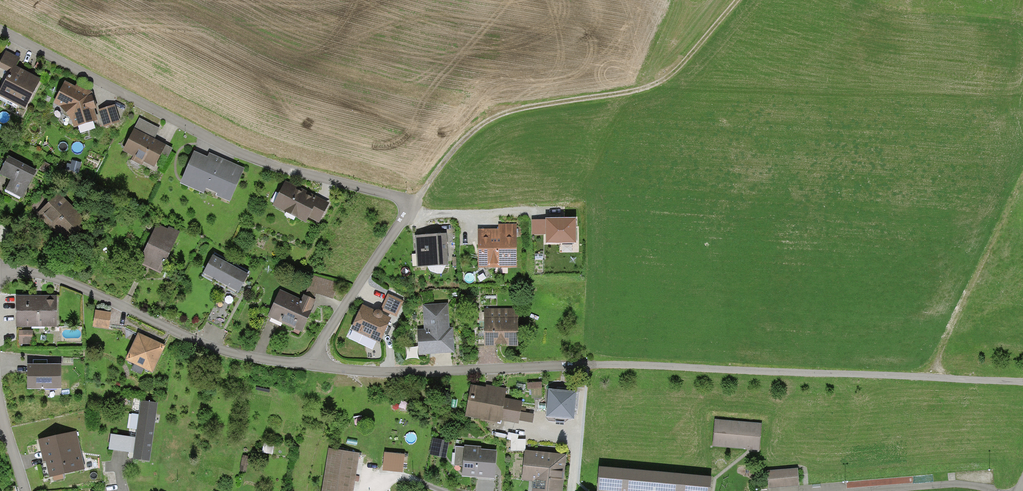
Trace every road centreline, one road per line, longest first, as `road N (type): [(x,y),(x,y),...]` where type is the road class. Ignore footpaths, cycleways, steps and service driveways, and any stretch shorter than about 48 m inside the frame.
road 1 (residential): [(1022,382),(587,365),(313,367)]
road 2 (residential): [(0,32),(236,151),(410,206)]
road 3 (track): [(410,206),(481,125),(509,112),(651,86),(683,62),(736,0)]
road 4 (residential): [(313,367),(216,349),(71,285),(0,273)]
road 5 (track): [(931,377),(1022,173)]
road 6 (residential): [(410,206),(313,367)]

